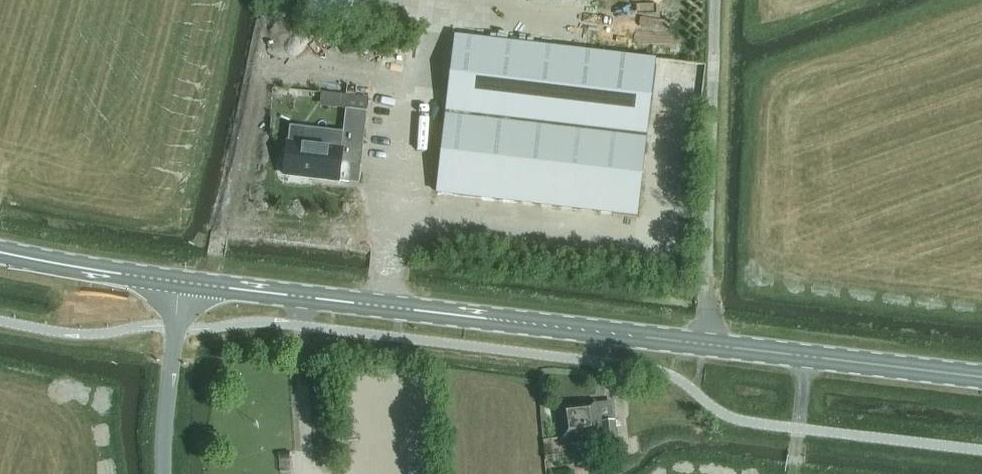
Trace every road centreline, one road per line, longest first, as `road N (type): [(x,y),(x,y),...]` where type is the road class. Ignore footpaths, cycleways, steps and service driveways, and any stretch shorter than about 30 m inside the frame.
road 1 (primary): [(704,343),(179,282)]
road 2 (unclassified): [(704,343),(715,0)]
road 3 (primary): [(981,378),(704,343)]
road 4 (tertiary): [(163,473),(179,282)]
road 5 (primary): [(179,282),(0,251)]

